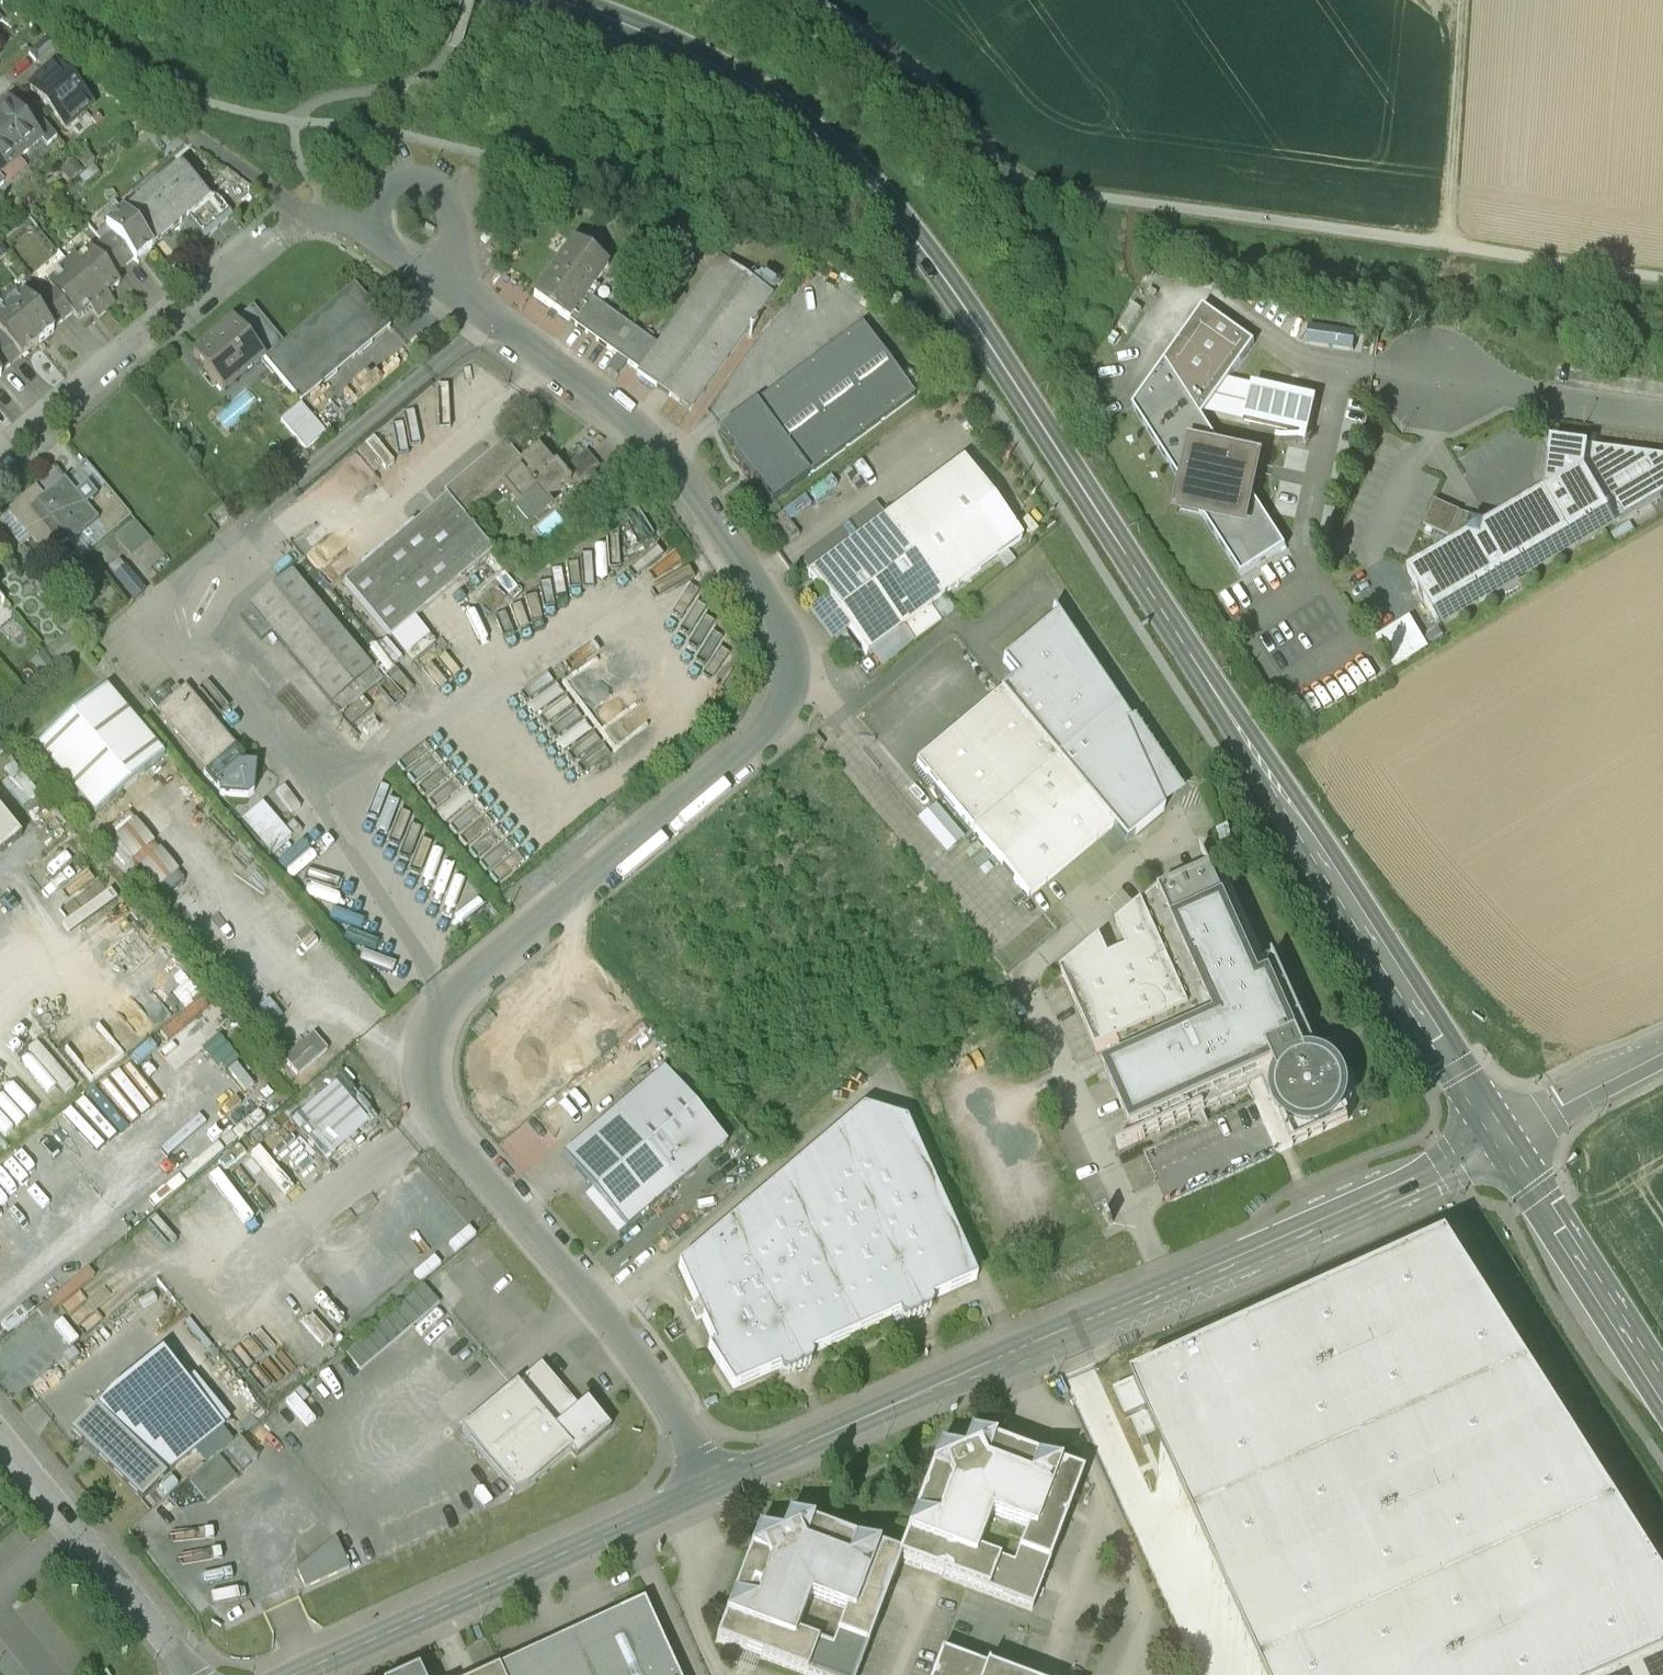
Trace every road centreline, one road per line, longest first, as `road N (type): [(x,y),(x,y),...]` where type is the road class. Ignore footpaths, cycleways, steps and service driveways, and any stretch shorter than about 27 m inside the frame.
road 1 (residential): [(463,298),(683,475),(767,599),(790,666),(787,705),(776,719),(460,990),(429,1047),(428,1091),(439,1116),(627,1340),(703,1452),(699,1492)]
road 2 (tertiary): [(572,0),(677,43),(762,91),(881,196),(974,320),(1253,746),(1506,1151)]
road 3 (track): [(821,0),(904,58),(1029,182),(1662,276)]
road 4 (unclassified): [(1506,1151),(699,1492)]
road 5 (unclassified): [(699,1492),(296,1674)]
road 6 (residential): [(309,215),(0,466)]
road 7 (residential): [(196,1674),(0,1430)]
road 8 (tertiary): [(1506,1151),(1662,1395)]
road 9 (residential): [(463,298),(370,228),(381,197),(402,181),(436,185),(454,218)]
road 10 (track): [(1447,243),(1466,0)]
road 11 (unclassified): [(1662,414),(1439,381)]
road 12 (track): [(295,122),(307,107),(420,84),(454,49)]
road 13 (unclassified): [(1662,1055),(1506,1151)]

